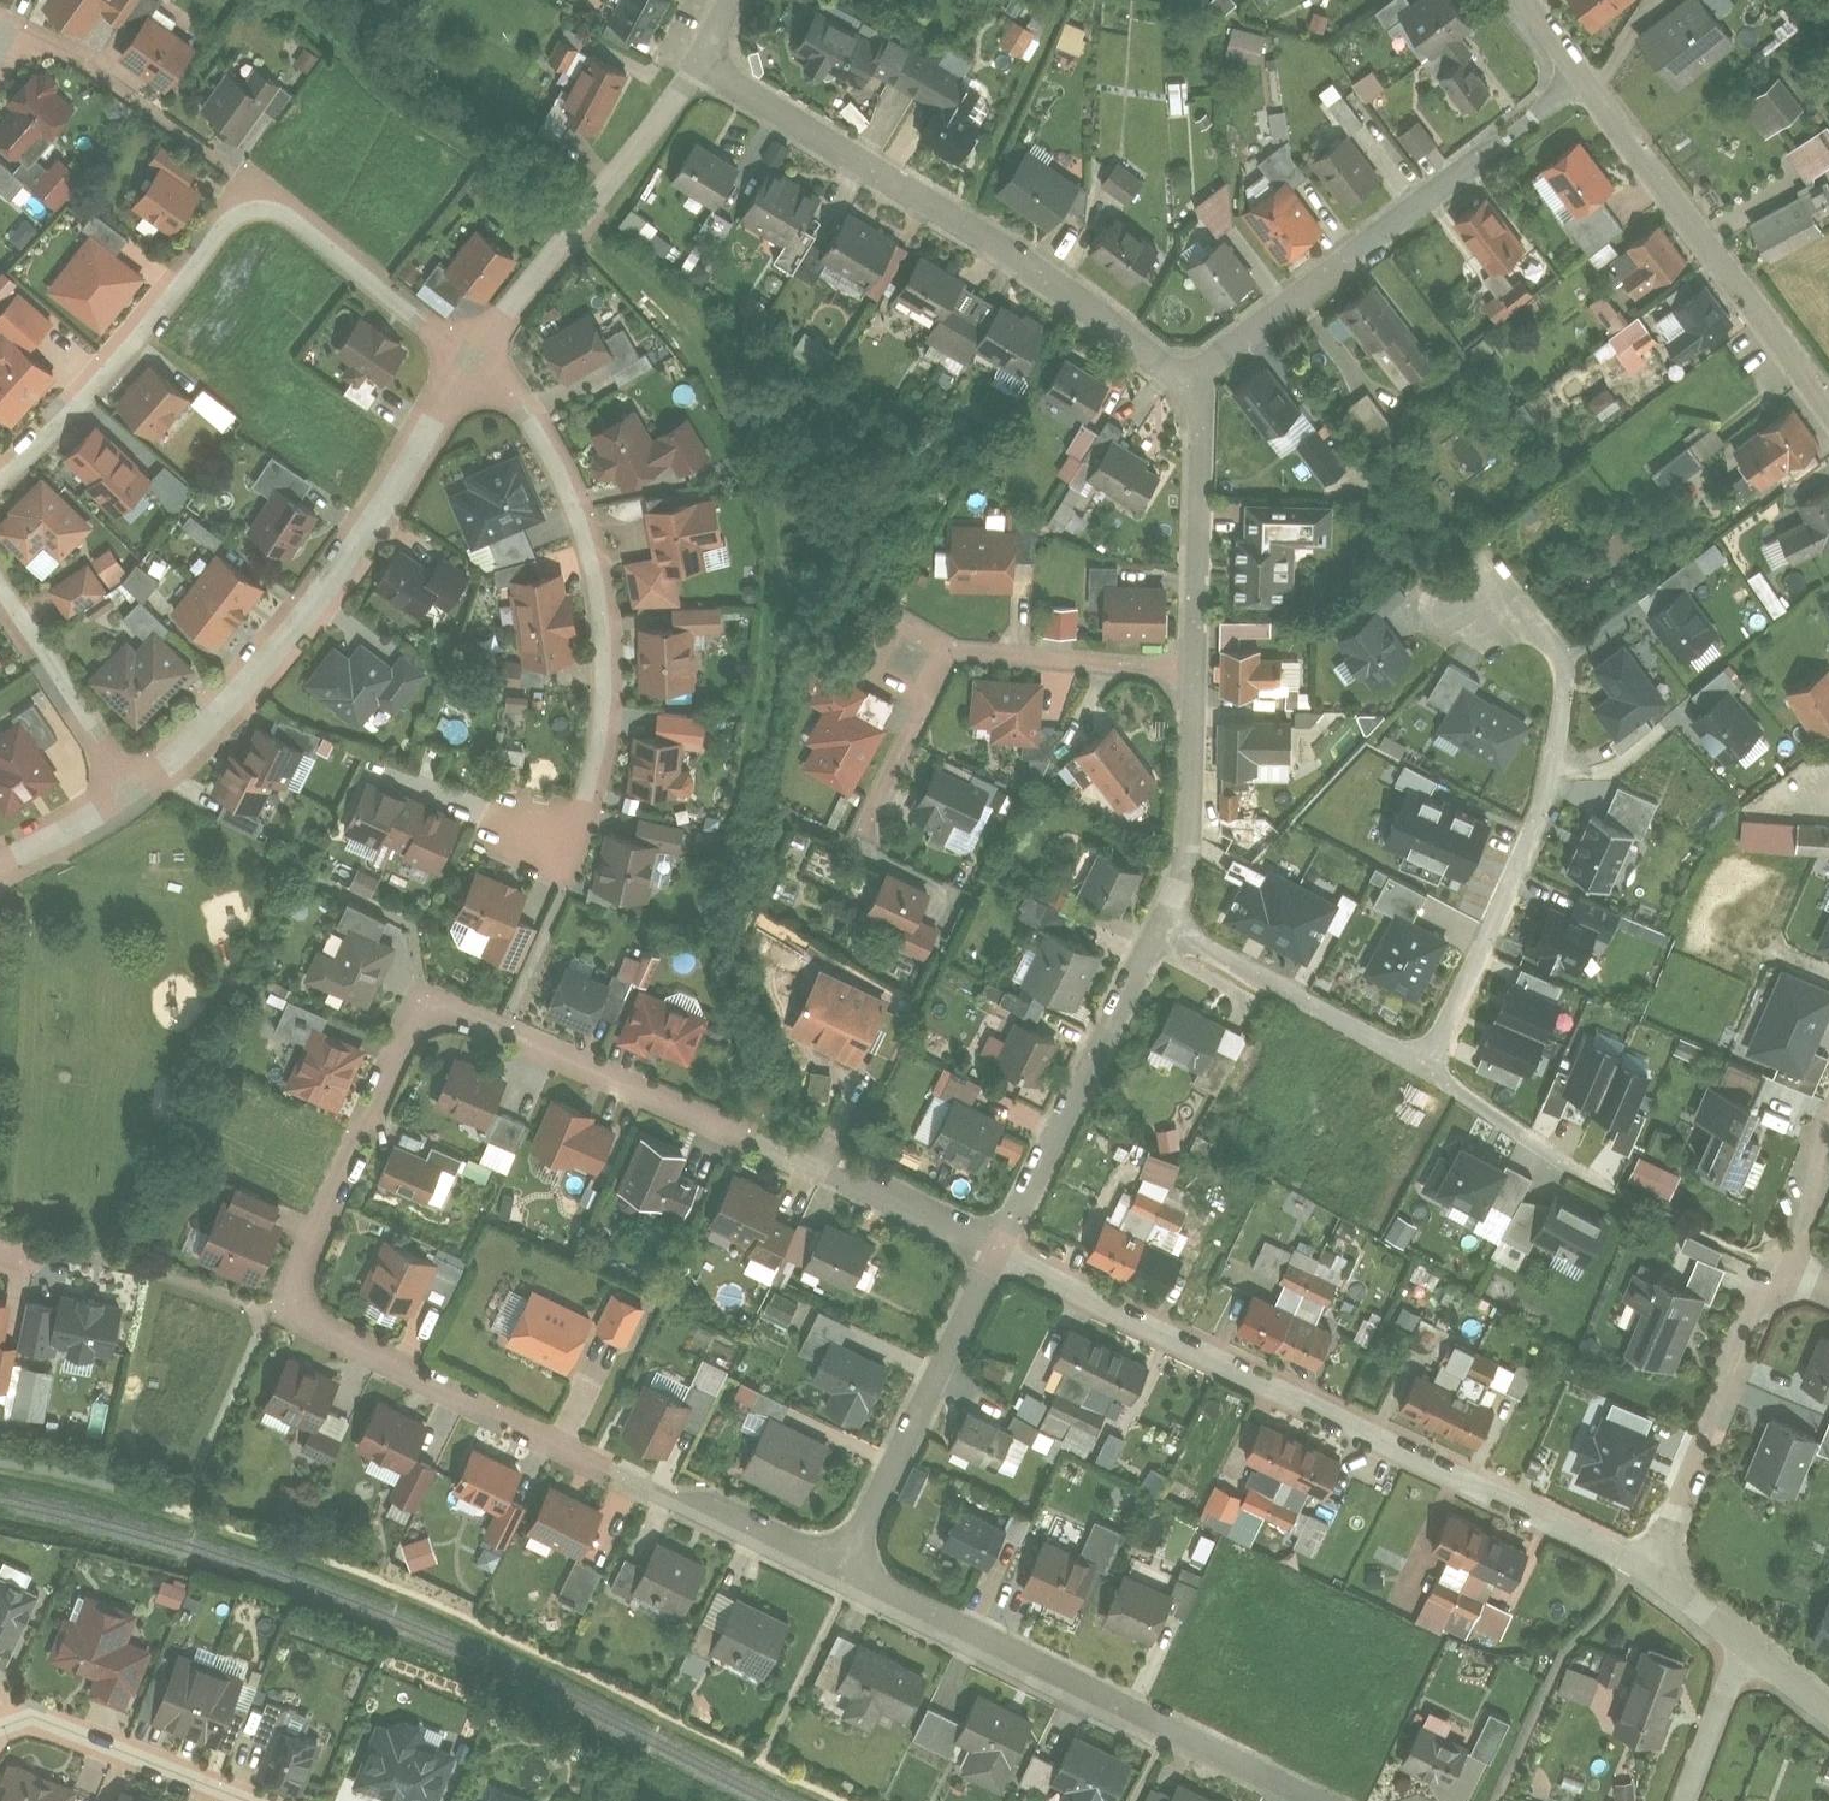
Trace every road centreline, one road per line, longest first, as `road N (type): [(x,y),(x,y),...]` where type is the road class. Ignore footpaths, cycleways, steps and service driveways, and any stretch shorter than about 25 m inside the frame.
road 1 (residential): [(827,1174),(468,1023),(437,1021),(407,1046),(298,1278),(297,1309)]
road 2 (unclassified): [(1659,1567),(997,1251)]
road 3 (residential): [(478,362),(286,218),(257,210),(231,220),(156,321),(0,483)]
road 4 (unclassified): [(297,1309),(609,1466),(848,1571)]
road 5 (residential): [(705,58),(1050,277),(1164,364),(1200,371)]
road 6 (residential): [(131,791),(245,696),(369,534),(478,362)]
road 7 (residential): [(478,362),(536,423),(572,501),(599,602),(603,712),(588,798),(545,837)]
road 8 (unclassified): [(848,1571),(1321,1800)]
road 9 (residential): [(1426,1063),(1553,791),(1570,708),(1551,639),(1493,609)]
road 10 (residential): [(1200,371),(1584,79)]
road 11 (unclassified): [(1828,404),(1584,79)]
road 12 (residential): [(478,362),(705,58)]
road 13 (residential): [(997,1251),(1164,924)]
road 14 (residential): [(848,1571),(997,1251)]
road 15 (residential): [(1659,1567),(1780,1268)]
road 16 (residential): [(1192,672),(1200,371)]
road 17 (residential): [(1426,1063),(1164,924)]
road 18 (residential): [(261,1800),(39,1715),(9,1715),(0,1726)]
road 19 (residential): [(1164,924),(1181,858),(1192,672)]
road 20 (residential): [(0,586),(131,791)]
road 21 (unclassified): [(1192,672),(954,649)]
road 22 (residential): [(1426,1063),(1454,1091),(1620,1193)]
road 23 (unclassified): [(954,649),(864,830)]
road 24 (unclassified): [(997,1251),(827,1174)]
road 25 (unclassified): [(1750,1647),(1689,1800)]
road 26 (residential): [(0,868),(131,791)]
road 27 (residential): [(1780,1268),(1828,1137)]
road 28 (unclassified): [(1750,1647),(1659,1567)]

